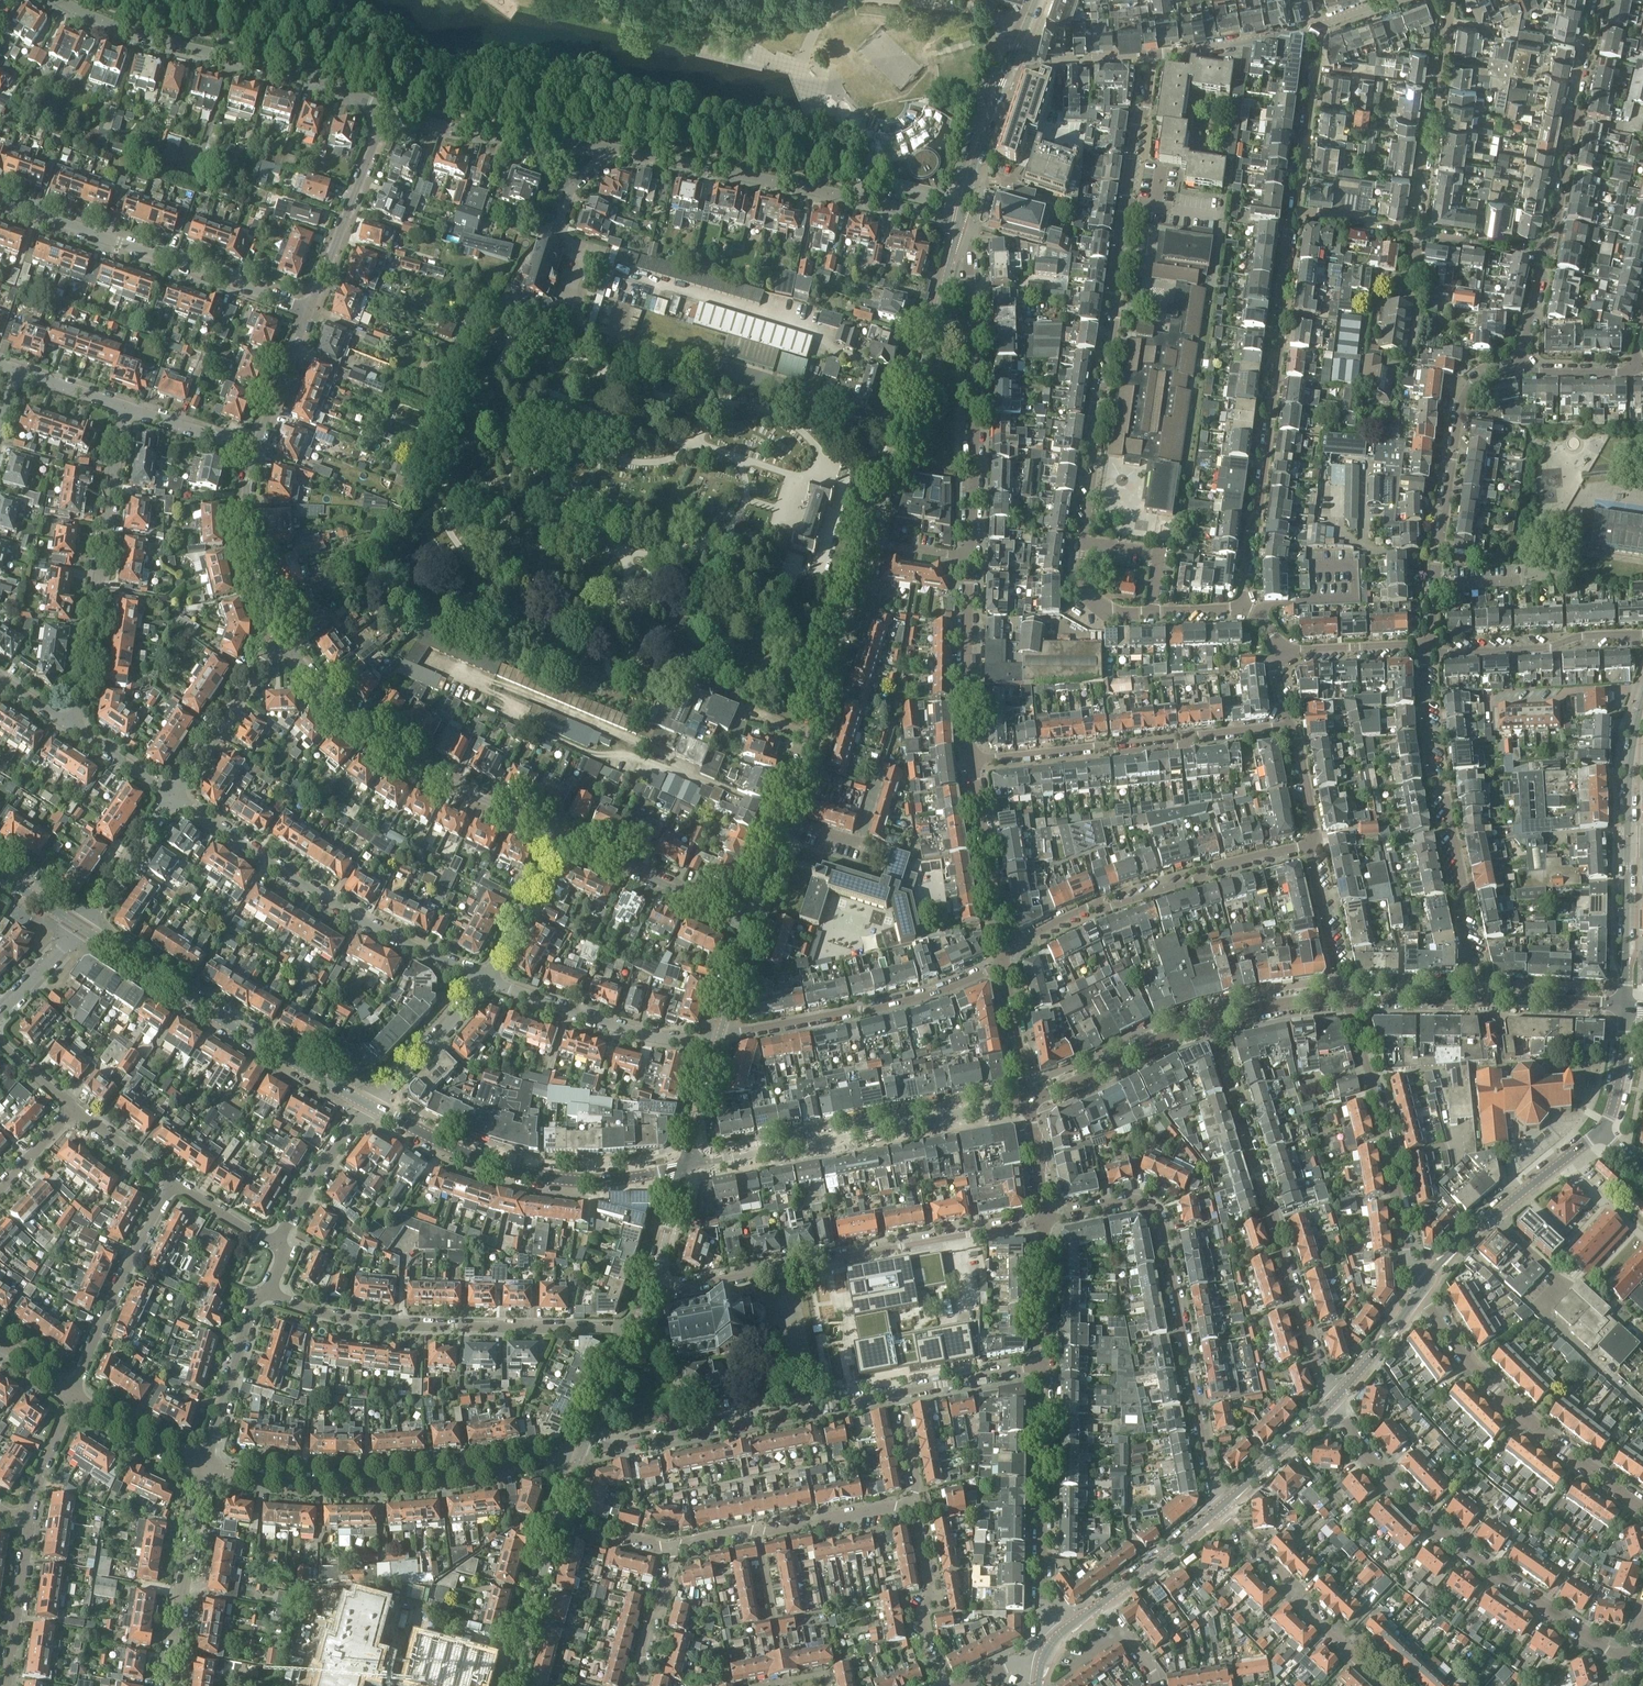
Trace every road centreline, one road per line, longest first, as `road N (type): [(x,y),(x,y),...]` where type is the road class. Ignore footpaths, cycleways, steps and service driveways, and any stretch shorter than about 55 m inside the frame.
road 1 (residential): [(1085,541),(1114,321),(1111,288),(1136,121),(1149,103),(1154,56)]
road 2 (residential): [(1045,1221),(1129,1202),(1161,1223),(1221,1509)]
road 3 (residential): [(1240,608),(1260,513),(1292,209)]
road 4 (tertiary): [(753,925),(871,543)]
road 5 (residential): [(1045,1221),(651,1287)]
road 6 (residential): [(1332,1402),(1212,1021)]
road 7 (residential): [(1627,1657),(1450,1540),(1379,1474),(1332,1402)]
road 8 (residential): [(584,1454),(389,1481),(322,1483),(207,1466)]
road 9 (residential): [(634,1332),(377,1323),(266,1292)]
road 10 (residential): [(487,979),(345,910),(174,796)]
road 11 (residential): [(1426,648),(1432,775),(1445,792),(1477,998)]
road 12 (residential): [(612,148),(961,218)]
road 13 (tertiary): [(1028,1100),(684,1168)]
road 14 (residential): [(61,0),(144,36),(286,70),(387,109)]
road 15 (residential): [(560,835),(403,758),(335,703),(283,641)]
road 16 (tertiary): [(368,1105),(83,928)]
road 17 (tertiary): [(684,1168),(592,1179),(523,1171),(368,1105)]
road 18 (residential): [(1003,951),(1092,905),(1107,908),(1313,847)]
road 19 (residential): [(0,200),(309,309)]
road 20 (residential): [(77,730),(124,406)]
road 21 (residential): [(1292,726),(1116,752),(1093,746),(972,760)]
road 22 (residential): [(586,1451),(898,1394)]
road 23 (residential): [(1642,1505),(1495,1391),(1422,1289)]
road 24 (residential): [(1422,1289),(1409,1267),(1391,1151),(1344,997)]
road 25 (residential): [(720,1035),(869,1010),(1005,963)]
road 26 (residential): [(1043,1365),(1042,1610),(1056,1637)]
road 27 (residential): [(1642,1400),(1537,1306),(1559,1281),(1494,1215)]
road 28 (residential): [(1546,246),(1577,132),(1571,114),(1586,33),(1599,26),(1601,0)]
road 29 (residential): [(1405,1685),(1373,1674),(1295,1600),(1287,1578),(1221,1509)]
road 30 (residential): [(1436,585),(1463,397),(1484,375),(1519,371)]
road 31 (residential): [(487,979),(651,1036),(720,1035)]
road 32 (residential): [(1418,233),(1414,212),(1446,0)]
road 33 (residential): [(72,1394),(174,1183)]
road 34 (residential): [(970,556),(973,329)]
road 35 (tertiary): [(871,543),(933,329)]
road 36 (residential): [(169,1685),(207,1466)]
road 37 (residential): [(1642,634),(1577,636),(1551,647),(1426,648)]
road 38 (residential): [(309,309),(387,109)]
road 39 (residential): [(753,925),(560,835)]
road 40 (residential): [(972,760),(970,556)]
road 41 (tertiary): [(1212,1021),(1028,1100)]
road 42 (residential): [(283,641),(249,549),(253,451)]
road 43 (residential): [(1003,951),(972,760)]
road 44 (residential): [(938,1685),(920,1605),(932,1584),(918,1499)]
road 45 (residential): [(283,641),(174,796)]
road 46 (residential): [(207,1466),(251,1313),(266,1292)]
road 47 (residential): [(1292,209),(1319,26)]
road 48 (residential): [(387,109),(449,127),(561,140)]
road 49 (residential): [(368,1105),(487,979)]
road 50 (tertiary): [(961,218),(1014,56)]
road 51 (residential): [(1154,56),(1319,26)]
road 52 (residential): [(5,1685),(30,1520)]
road 53 (residential): [(277,1244),(368,1105)]
road 54 (tertiary): [(513,1685),(556,1526)]
road 55 (tertiary): [(1628,842),(1626,1006)]
road 56 (residential): [(487,979),(560,835)]
road 57 (residential): [(760,1529),(918,1499)]
road 58 (residential): [(174,796),(83,928)]
road 59 (tertiary): [(1221,1509),(1098,1606)]
road 60 (residential): [(1488,705),(1642,688)]
road 61 (tertiary): [(1332,1402),(1221,1509)]
road 62 (residential): [(207,1466),(149,1444),(72,1394)]
road 63 (residential): [(1344,997),(1313,847)]
road 64 (residential): [(253,451),(309,309)]
road 65 (tertiary): [(1626,1006),(1477,998)]
road 66 (residential): [(898,1394),(1043,1365)]
road 67 (tertiary): [(1422,1289),(1332,1402)]
road 68 (residential): [(1045,1221),(1043,1365)]
road 69 (residential): [(1426,648),(1282,650)]
road 70 (residential): [(639,1685),(676,1546)]
road 71 (tertiary): [(1642,700),(1631,749),(1628,842)]
road 72 (residential): [(1014,56),(1154,56)]
road 73 (residential): [(1028,1100),(1005,963)]
road 74 (tertiary): [(684,1168),(720,1035)]
road 75 (residential): [(1152,612),(1160,551),(1085,541)]
road 76 (residential): [(253,451),(124,406)]
road 77 (tertiary): [(1601,1131),(1494,1215)]
road 78 (tertiary): [(1344,997),(1212,1021)]
road 79 (tertiary): [(1477,998),(1344,997)]
road 80 (residential): [(30,1520),(72,1394)]
road 81 (residential): [(1546,246),(1418,233)]
road 82 (tertiary): [(1626,1006),(1620,1075),(1601,1131)]
road 83 (tertiary): [(586,1451),(634,1332)]
road 84 (residential): [(1418,233),(1292,209)]
road 85 (residential): [(1519,371),(1546,246)]
road 86 (residential): [(174,1183),(75,1109)]
road 87 (tertiary): [(651,1287),(684,1168)]
road 88 (residential): [(1313,847),(1292,726)]
road 89 (residential): [(1028,1100),(1045,1221)]
road 90 (residential): [(556,1526),(676,1546)]
road 91 (residential): [(1152,612),(1099,602),(1082,574),(1085,541)]

